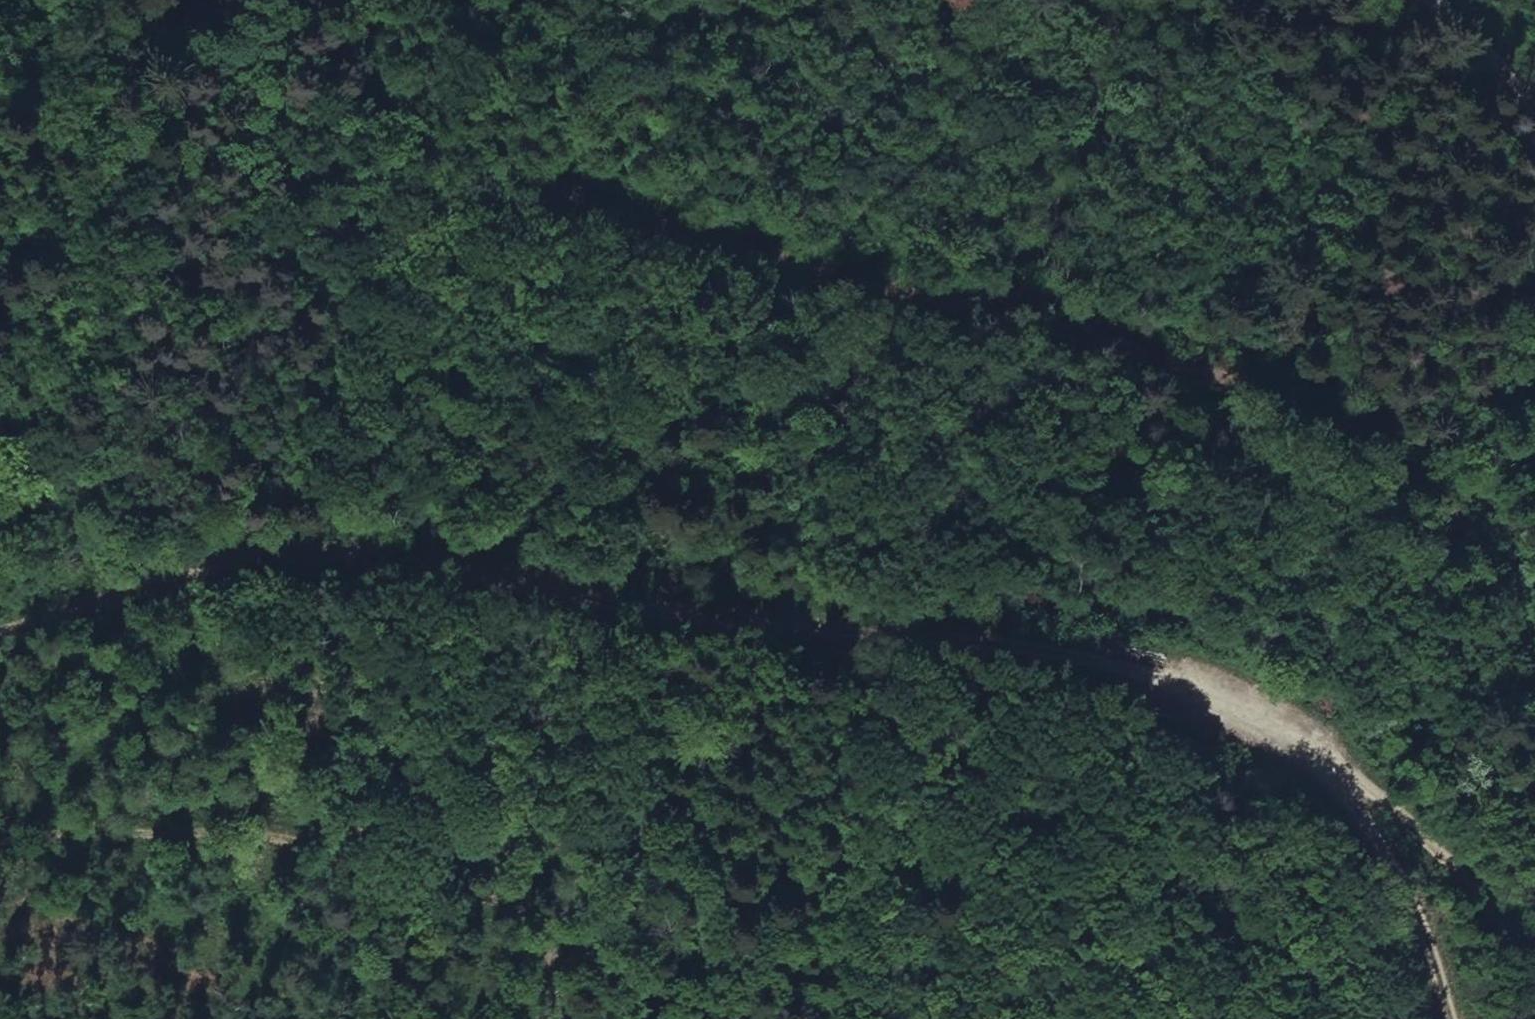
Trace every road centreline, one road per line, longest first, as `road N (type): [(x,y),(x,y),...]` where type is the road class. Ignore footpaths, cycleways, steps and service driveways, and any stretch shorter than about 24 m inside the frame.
road 1 (track): [(0,635),(423,539),(801,621),(1189,691),(1350,789),(1453,1018)]

